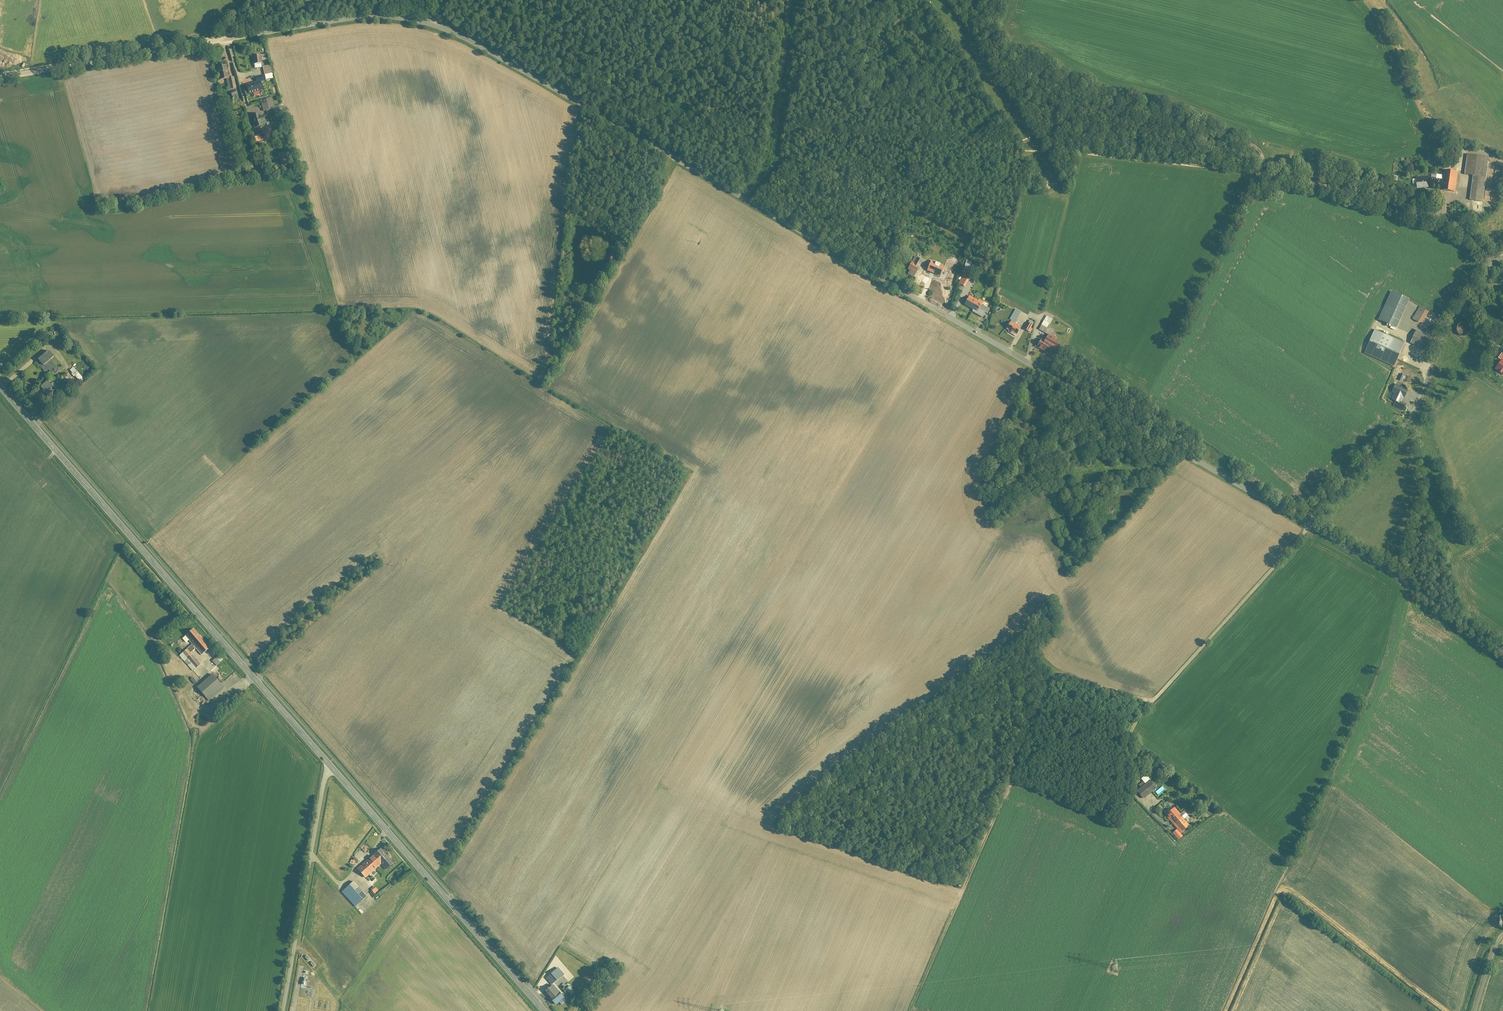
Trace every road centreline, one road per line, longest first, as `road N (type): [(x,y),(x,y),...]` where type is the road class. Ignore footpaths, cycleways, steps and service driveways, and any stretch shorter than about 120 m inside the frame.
road 1 (unclassified): [(0,77),(373,17),(435,26),(1303,522)]
road 2 (tertiary): [(0,388),(329,766)]
road 3 (track): [(1155,701),(1055,669),(912,1010)]
road 4 (track): [(1310,527),(1140,716),(1129,741),(1140,779),(1156,799)]
road 5 (track): [(1259,174),(1251,142),(1034,67),(997,31),(1003,0)]
road 6 (unclassified): [(1303,522),(1408,416),(1447,323),(1502,257)]
road 7 (tertiary): [(329,766),(544,1010)]
road 8 (track): [(1259,174),(1423,213),(1453,226),(1492,264)]
road 9 (unclassified): [(283,1010),(329,766)]
road 10 (track): [(1018,151),(1259,174)]
road 11 (unclassified): [(1303,522),(1502,652)]

